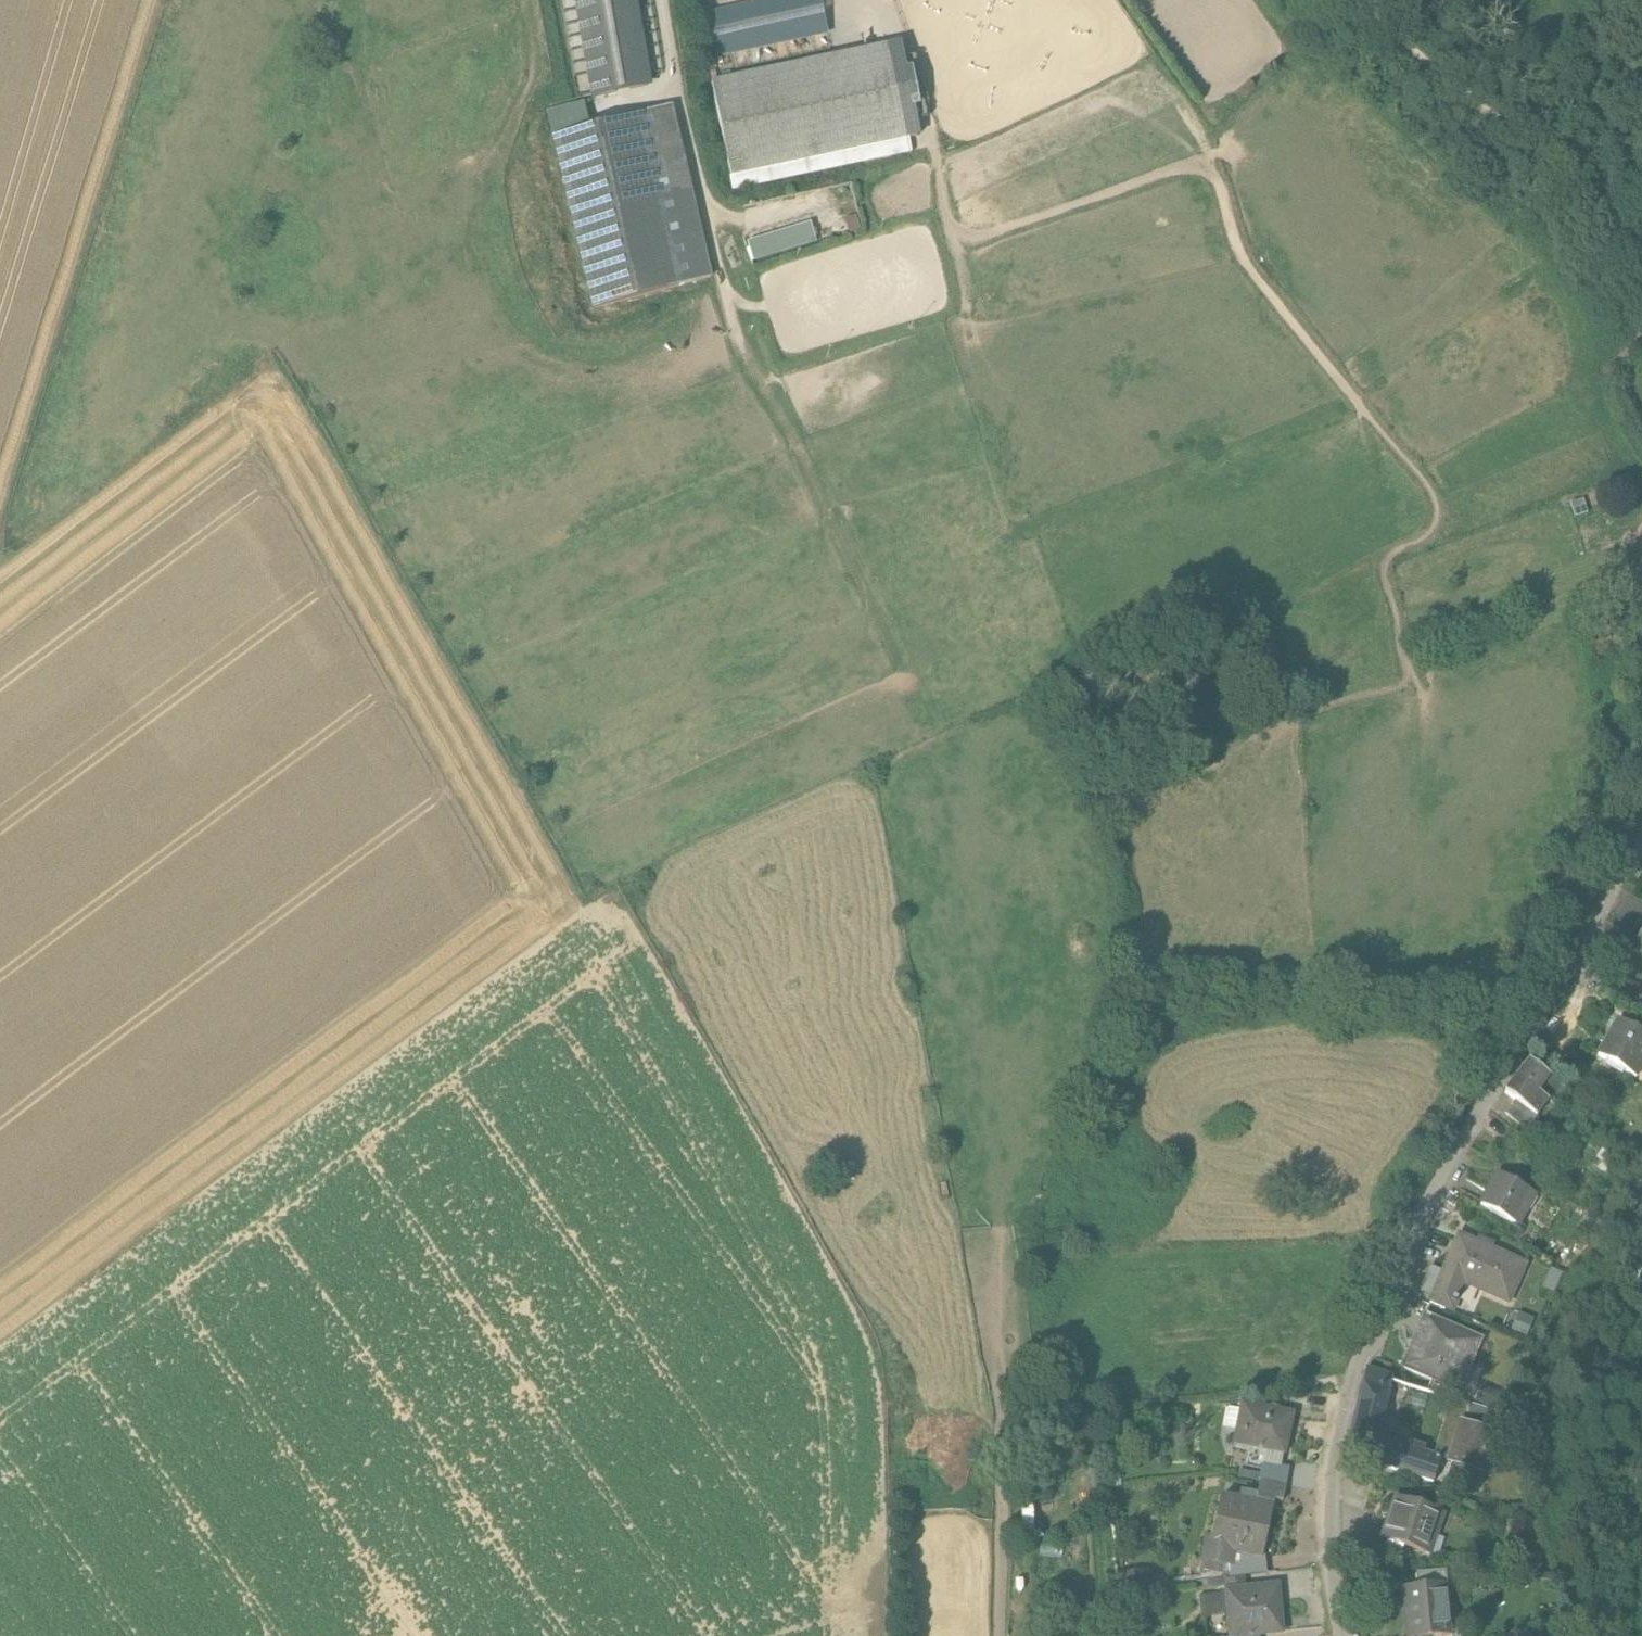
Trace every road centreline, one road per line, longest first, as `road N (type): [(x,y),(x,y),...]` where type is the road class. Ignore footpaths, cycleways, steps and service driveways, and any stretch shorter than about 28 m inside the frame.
road 1 (residential): [(1641,824),(1408,1241),(1364,1349),(1339,1422),(1327,1496),(1331,1571),(1347,1635)]

